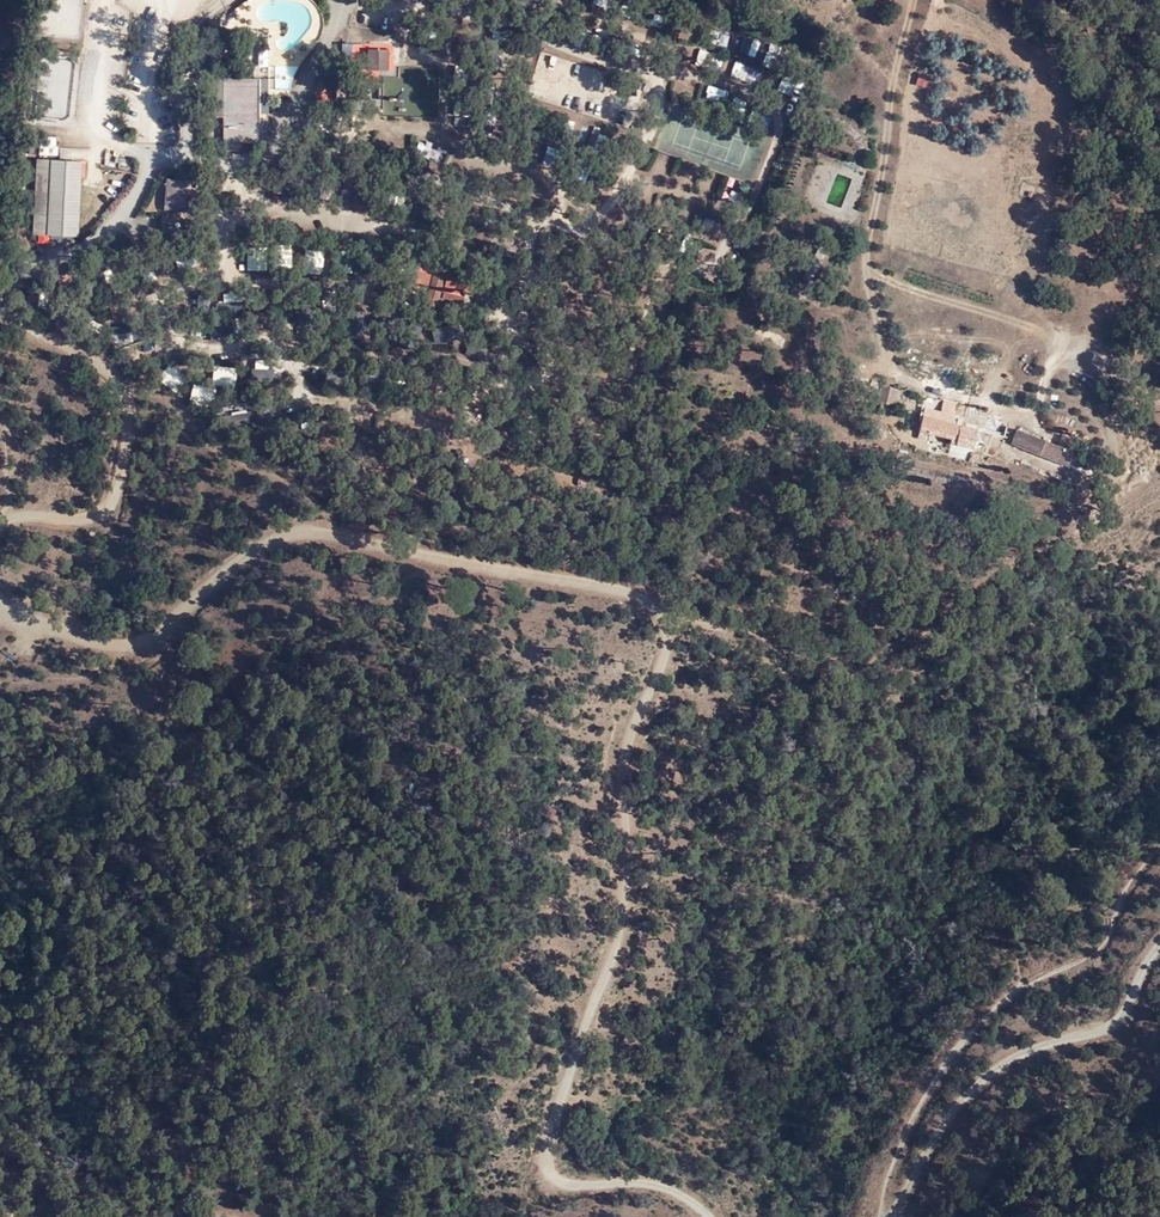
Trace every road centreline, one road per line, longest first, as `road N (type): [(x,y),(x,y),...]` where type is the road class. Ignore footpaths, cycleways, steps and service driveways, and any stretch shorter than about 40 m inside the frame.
road 1 (track): [(0,608),(20,623),(108,646),(167,641),(233,568),(284,535),(313,530),(581,581),(630,595),(664,617),(668,638),(640,740),(626,923),(543,1148),(553,1181),(571,1188),(651,1184),(712,1216)]
road 2 (track): [(884,1216),(975,1091),(1029,1053),(1109,1033),(1159,949)]
road 3 (track): [(0,316),(106,363),(138,396),(108,508),(89,520),(8,515),(0,526)]
road 4 (unclassified): [(1015,0),(1159,72)]

